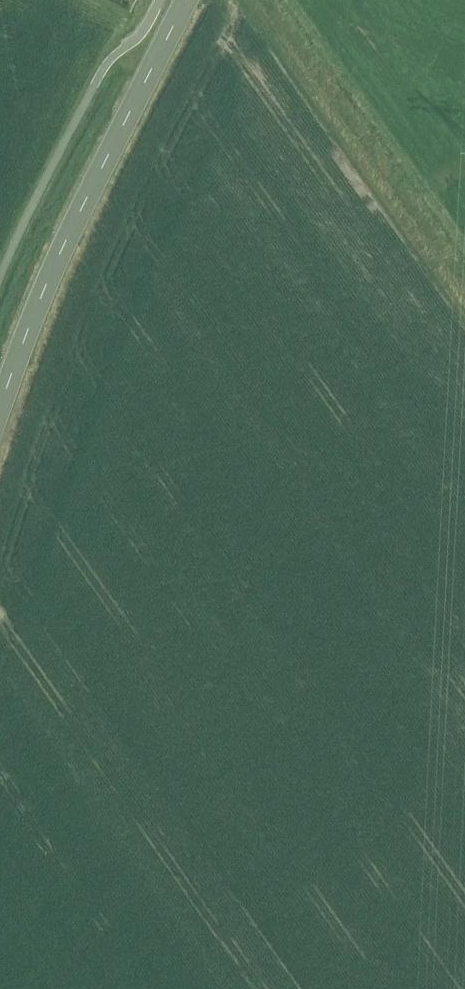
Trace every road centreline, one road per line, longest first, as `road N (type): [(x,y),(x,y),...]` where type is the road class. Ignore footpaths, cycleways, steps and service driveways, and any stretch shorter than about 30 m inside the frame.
road 1 (tertiary): [(189,0),(79,219),(0,411)]

